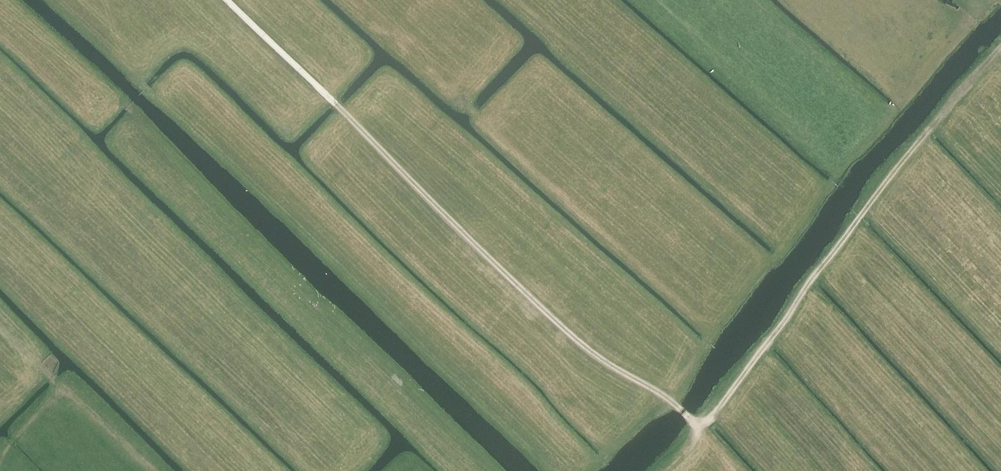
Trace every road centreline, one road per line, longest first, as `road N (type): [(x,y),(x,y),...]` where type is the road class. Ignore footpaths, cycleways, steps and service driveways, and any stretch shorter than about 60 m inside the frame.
road 1 (track): [(672,470),(697,427),(562,326),(229,0)]
road 2 (track): [(1000,47),(697,427)]
road 3 (track): [(152,470),(0,329)]

